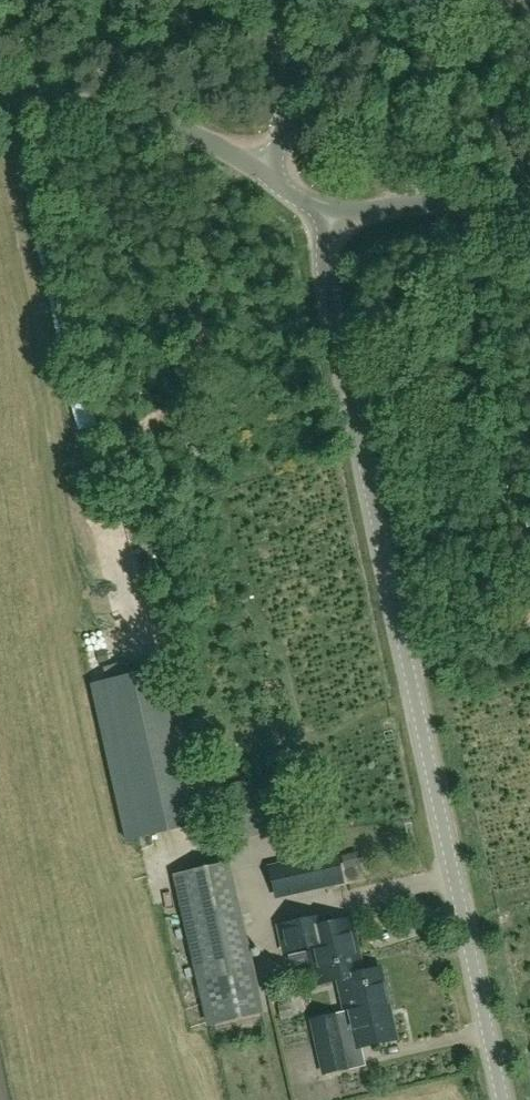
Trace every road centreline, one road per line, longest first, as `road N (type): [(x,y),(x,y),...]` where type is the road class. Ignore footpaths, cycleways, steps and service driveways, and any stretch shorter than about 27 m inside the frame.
road 1 (tertiary): [(502,1099),(327,282),(333,210)]
road 2 (unclassified): [(0,93),(194,134),(263,174)]
road 3 (unclassified): [(529,221),(443,201),(333,210)]
road 4 (tertiary): [(263,174),(289,107),(276,0)]

